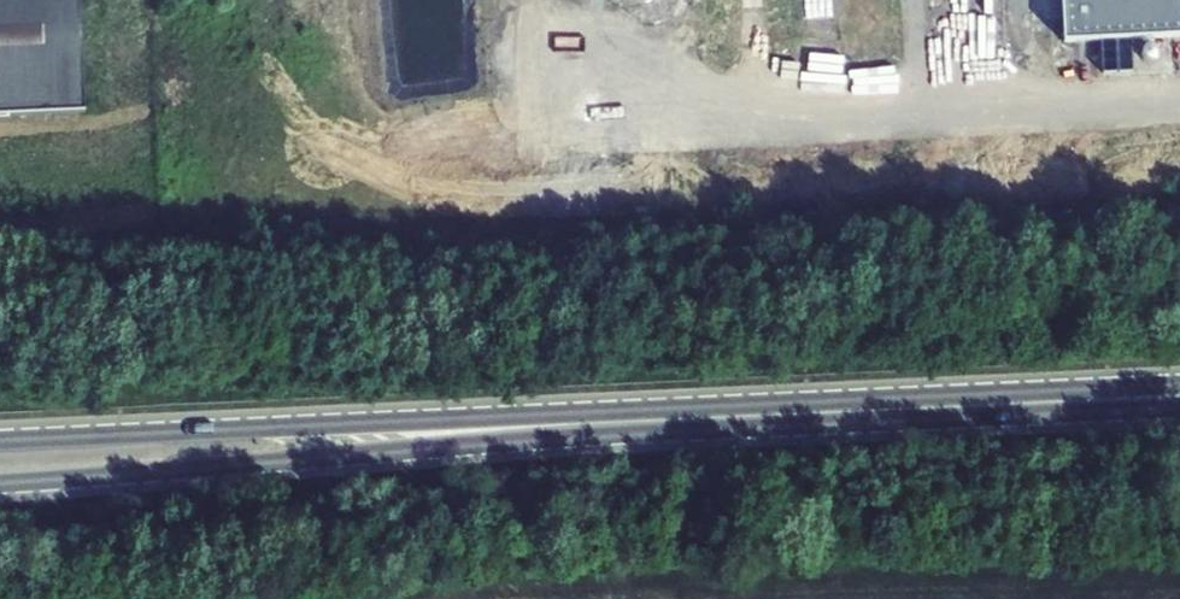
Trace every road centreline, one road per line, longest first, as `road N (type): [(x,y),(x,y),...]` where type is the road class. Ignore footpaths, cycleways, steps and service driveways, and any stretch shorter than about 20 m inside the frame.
road 1 (secondary): [(0,482),(825,412)]
road 2 (secondary): [(825,412),(556,415),(0,441)]
road 3 (secondary): [(825,412),(1179,397)]

